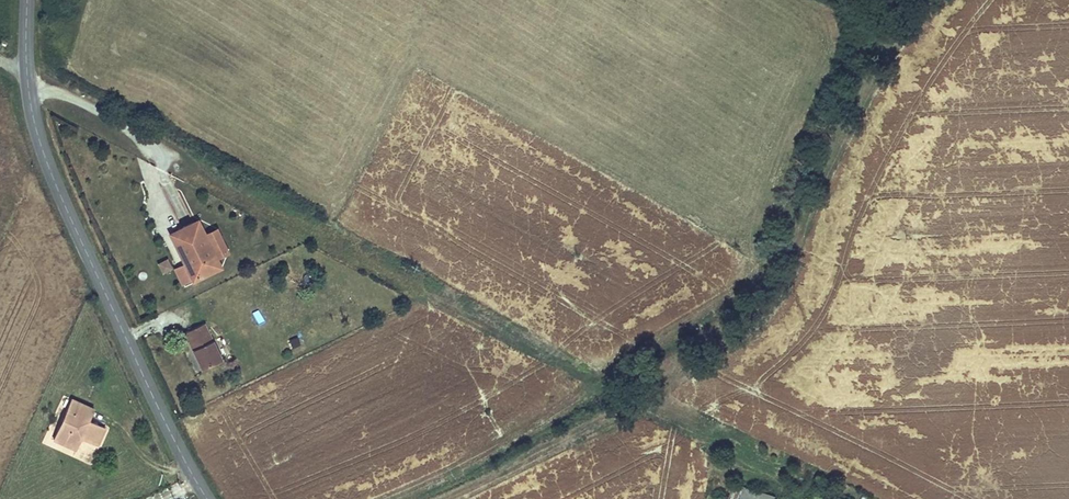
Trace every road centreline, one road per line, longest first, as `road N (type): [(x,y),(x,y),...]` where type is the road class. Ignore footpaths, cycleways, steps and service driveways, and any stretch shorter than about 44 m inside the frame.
road 1 (secondary): [(207,498),(94,269),(45,154),(26,73)]

